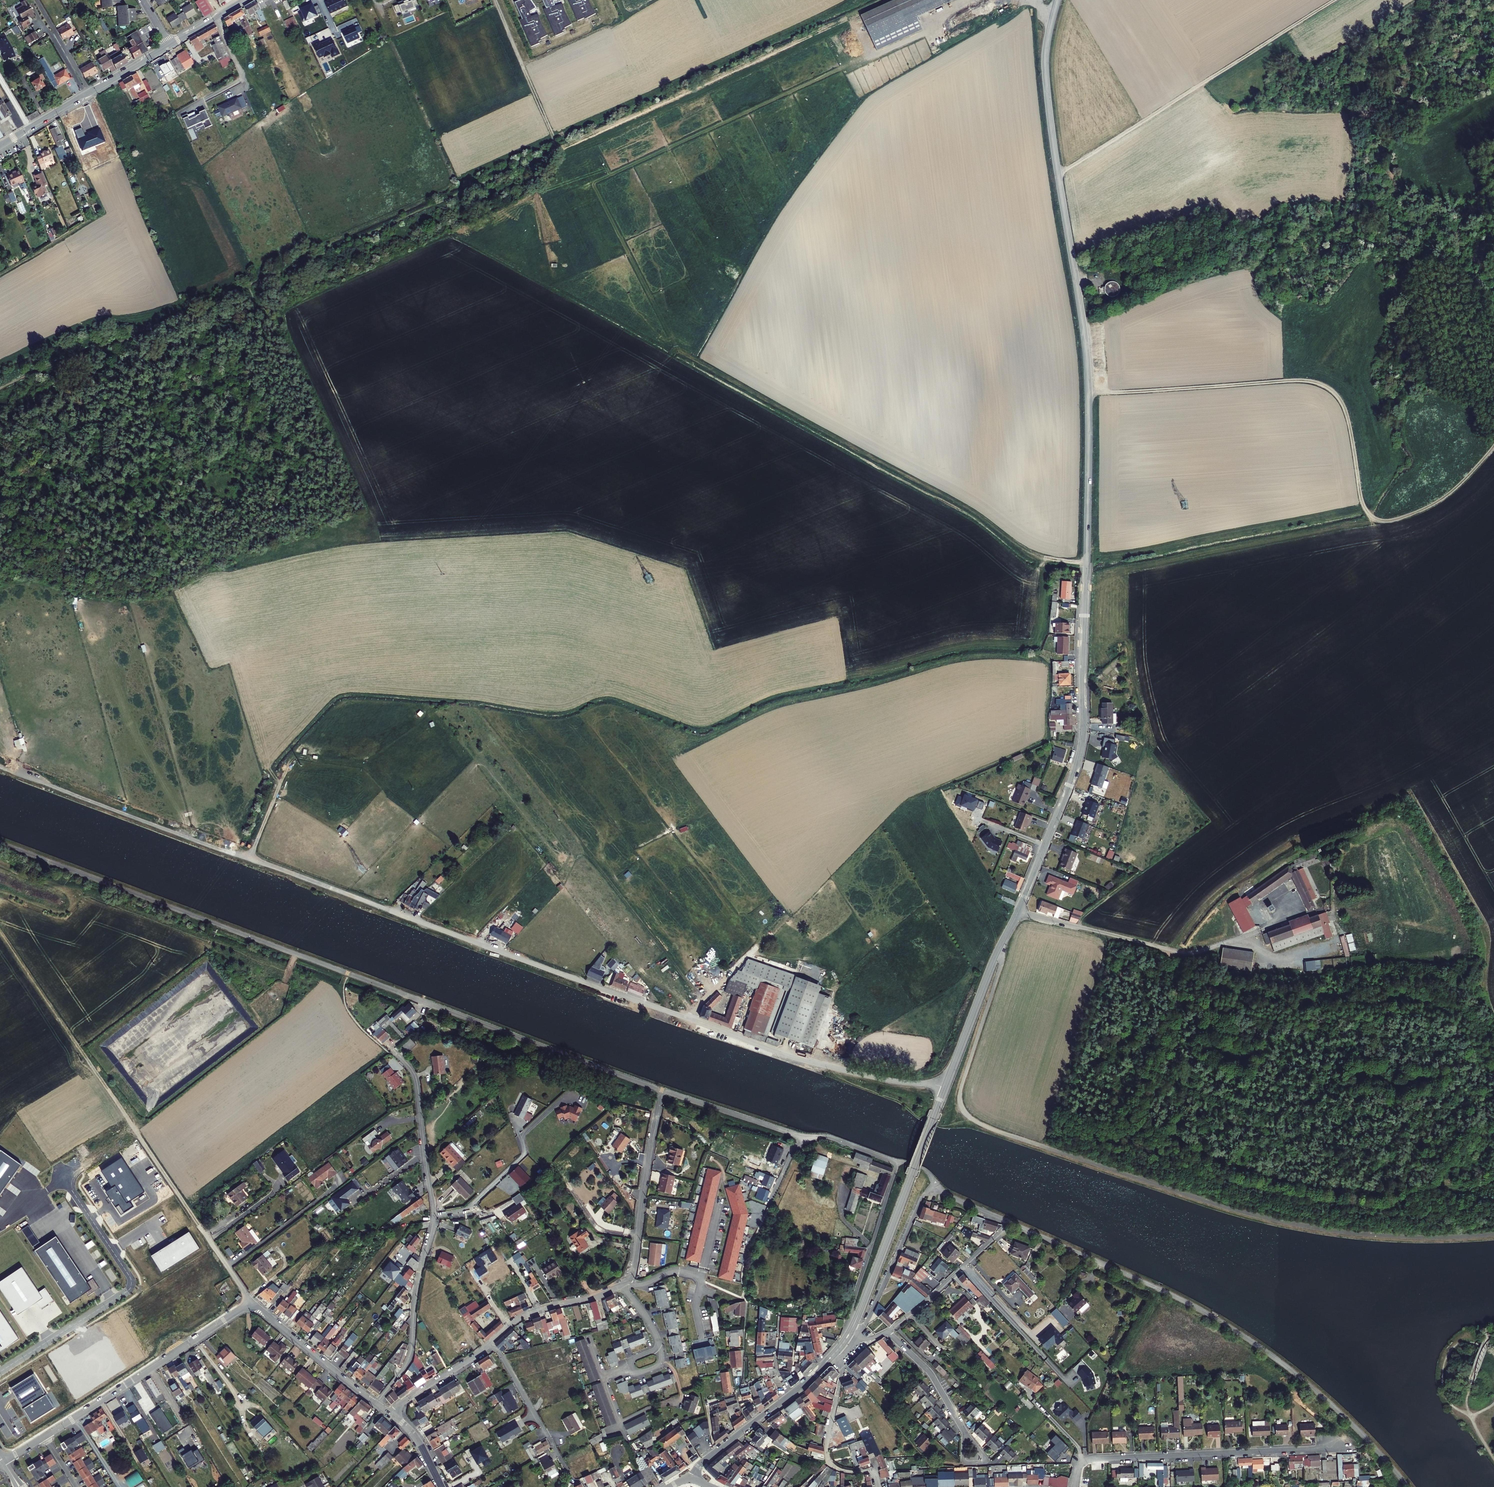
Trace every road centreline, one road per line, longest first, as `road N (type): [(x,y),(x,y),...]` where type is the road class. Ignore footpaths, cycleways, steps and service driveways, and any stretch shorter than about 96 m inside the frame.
road 1 (tertiary): [(1017,913),(1074,774),(1083,728),(1088,392),(1046,79),(1057,0)]
road 2 (track): [(1087,562),(1046,558),(1013,543),(977,513),(687,353),(451,234)]
road 3 (track): [(1493,449),(1434,504),(1392,521),(1374,519),(1362,506),(1347,413),(1323,384),(1088,392)]
road 4 (tertiary): [(853,1326),(1017,913)]
road 5 (track): [(271,771),(274,755),(347,688),(561,708),(597,691)]
road 6 (track): [(1058,174),(1338,0)]
road 7 (residential): [(0,1372),(133,1284),(64,1177)]
road 8 (residential): [(1074,1486),(1081,1465),(1094,1459),(1343,1447)]
road 9 (track): [(250,859),(5,769)]
road 10 (residential): [(1017,913),(1179,952),(1228,942),(1259,948)]
road 11 (residential): [(252,1302),(45,1436)]
road 12 (residential): [(861,1333),(925,1194),(942,1192),(1010,1222)]
road 13 (track): [(74,1040),(190,1212)]
road 14 (residential): [(621,1285),(634,1265),(661,1090)]
road 15 (residential): [(376,1404),(410,1354),(433,1216)]
road 16 (tertiary): [(0,146),(170,45)]
road 17 (tertiary): [(693,1479),(702,1463),(833,1355)]
road 18 (residential): [(395,1052),(417,1081),(433,1216)]
road 19 (residential): [(833,1355),(842,1371),(828,1457),(841,1470),(874,1473),(879,1486)]
road 20 (residential): [(887,1331),(1010,1222)]
road 21 (residential): [(376,1404),(252,1302)]
road 22 (residential): [(570,1476),(491,1343)]
road 23 (residential): [(491,1343),(520,1317),(621,1285)]
road 24 (track): [(497,4),(553,137)]
road 25 (residential): [(965,1433),(929,1372),(887,1331)]
road 26 (residential): [(391,1414),(491,1343)]

